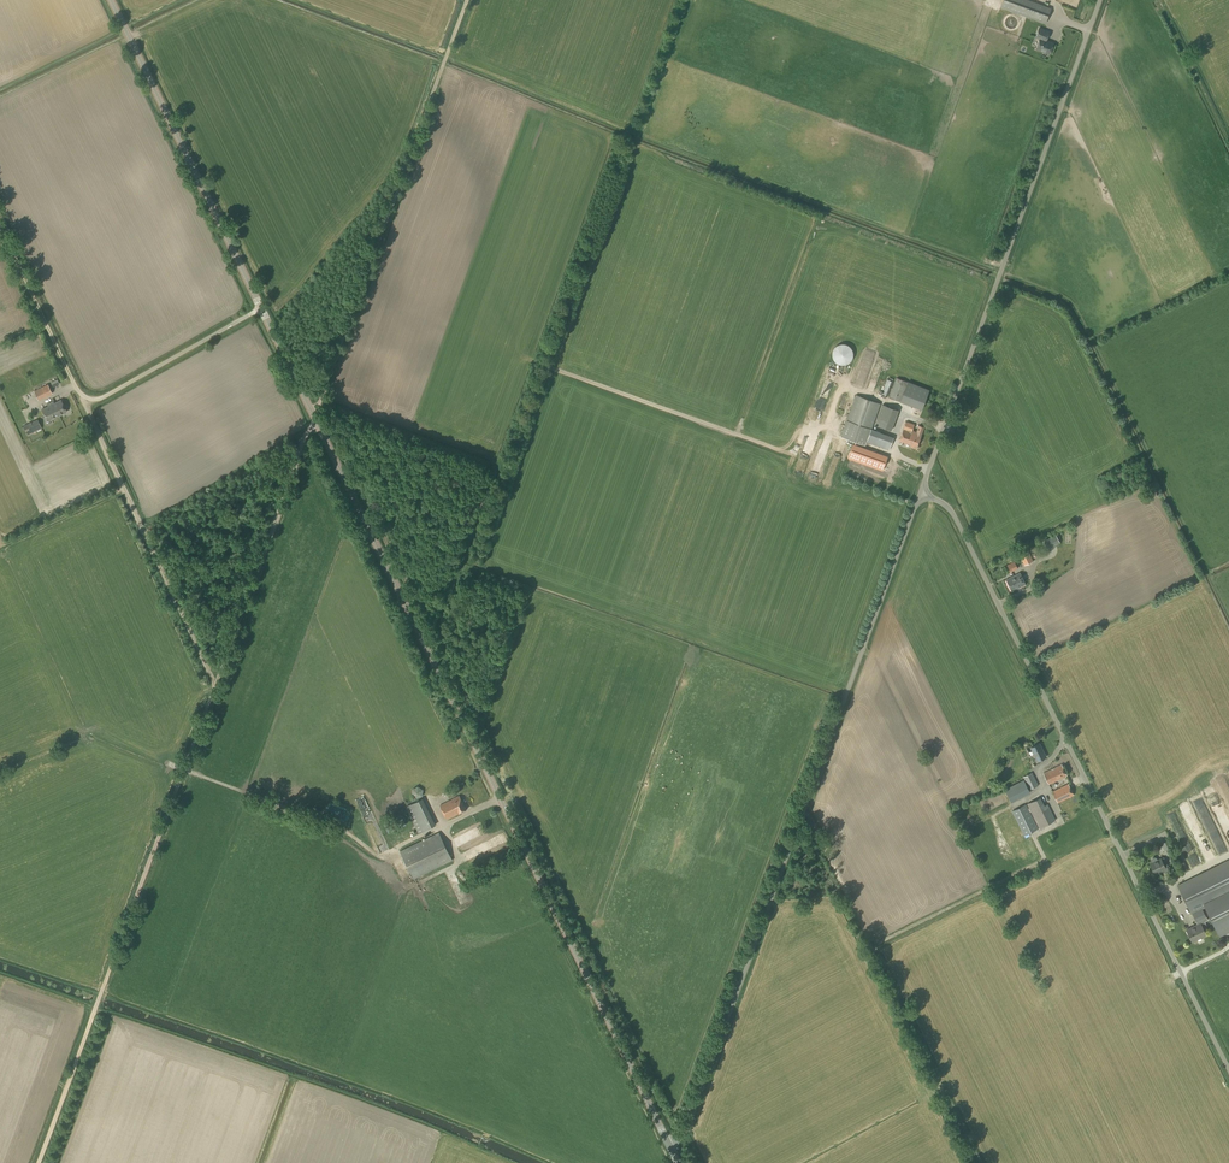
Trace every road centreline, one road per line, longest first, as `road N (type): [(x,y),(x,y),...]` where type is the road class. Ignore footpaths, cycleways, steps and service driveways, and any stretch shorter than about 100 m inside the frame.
road 1 (secondary): [(669,1144),(261,308)]
road 2 (unclassified): [(669,1144),(692,1117),(923,490)]
road 3 (unclassified): [(1228,1071),(959,522),(923,490)]
road 4 (unclassified): [(923,490),(1100,0)]
road 5 (track): [(311,409),(322,399),(469,0)]
road 6 (secondary): [(261,308),(112,0)]
road 7 (track): [(101,991),(215,686)]
road 8 (track): [(215,686),(87,399)]
road 9 (track): [(215,686),(308,432),(318,425)]
road 10 (unclassified): [(87,399),(103,397),(261,308)]
road 11 (track): [(37,1162),(101,991)]
road 12 (track): [(71,379),(0,223)]
road 13 (track): [(1157,0),(1228,144)]

